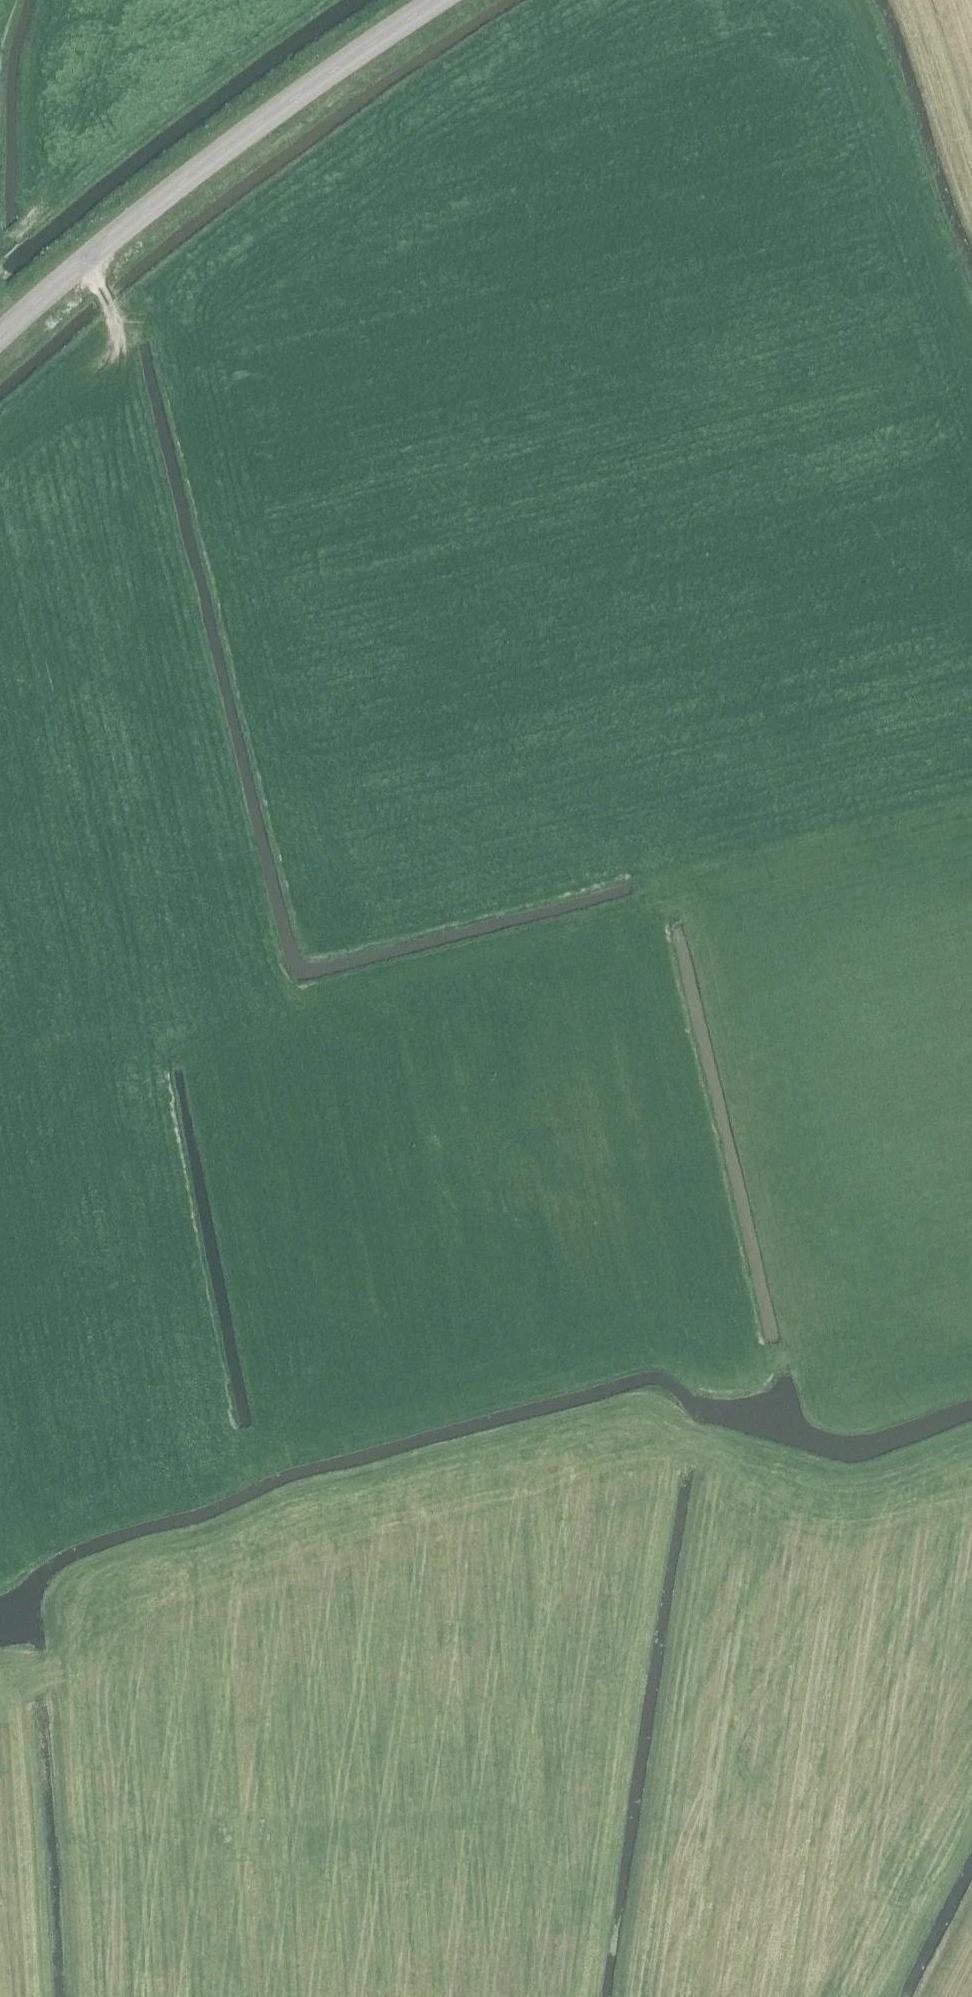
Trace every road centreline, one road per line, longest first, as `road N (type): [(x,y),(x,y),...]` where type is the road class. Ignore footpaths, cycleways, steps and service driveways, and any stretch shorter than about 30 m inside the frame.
road 1 (tertiary): [(0,339),(210,163),(444,0)]

